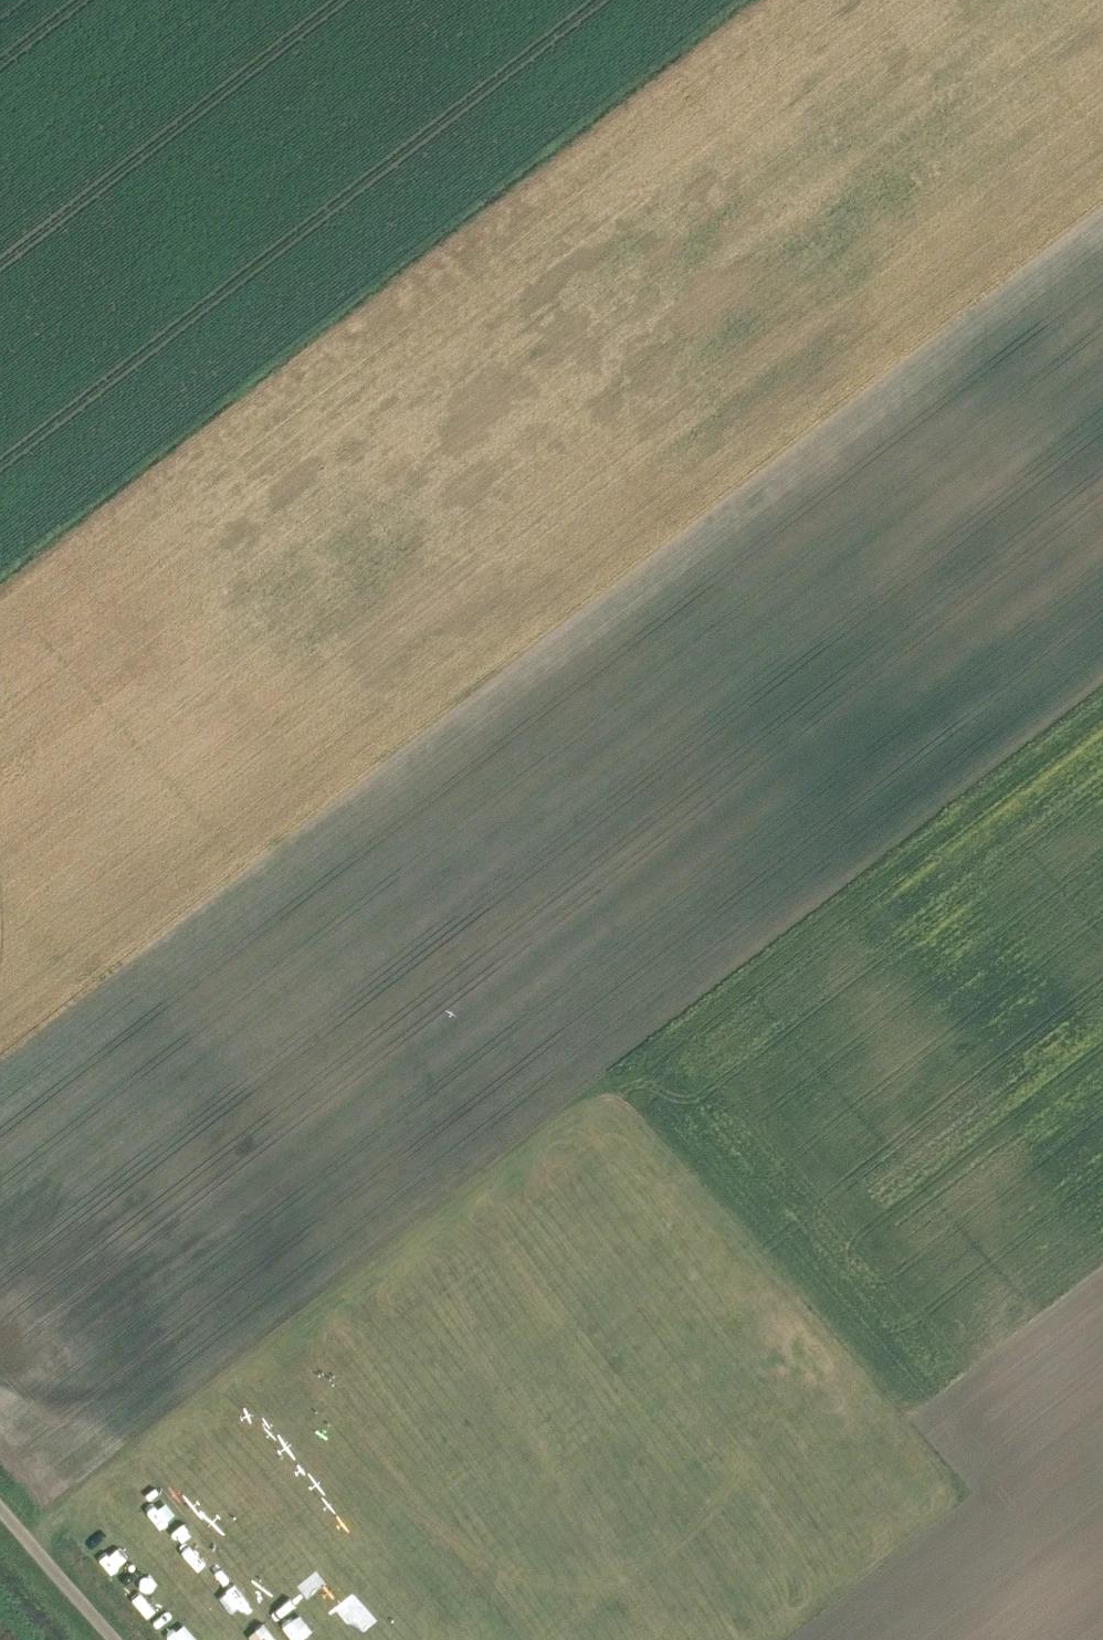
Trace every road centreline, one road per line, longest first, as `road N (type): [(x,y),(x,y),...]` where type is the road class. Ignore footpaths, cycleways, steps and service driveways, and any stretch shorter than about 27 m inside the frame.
road 1 (track): [(116,1639),(0,1509)]

